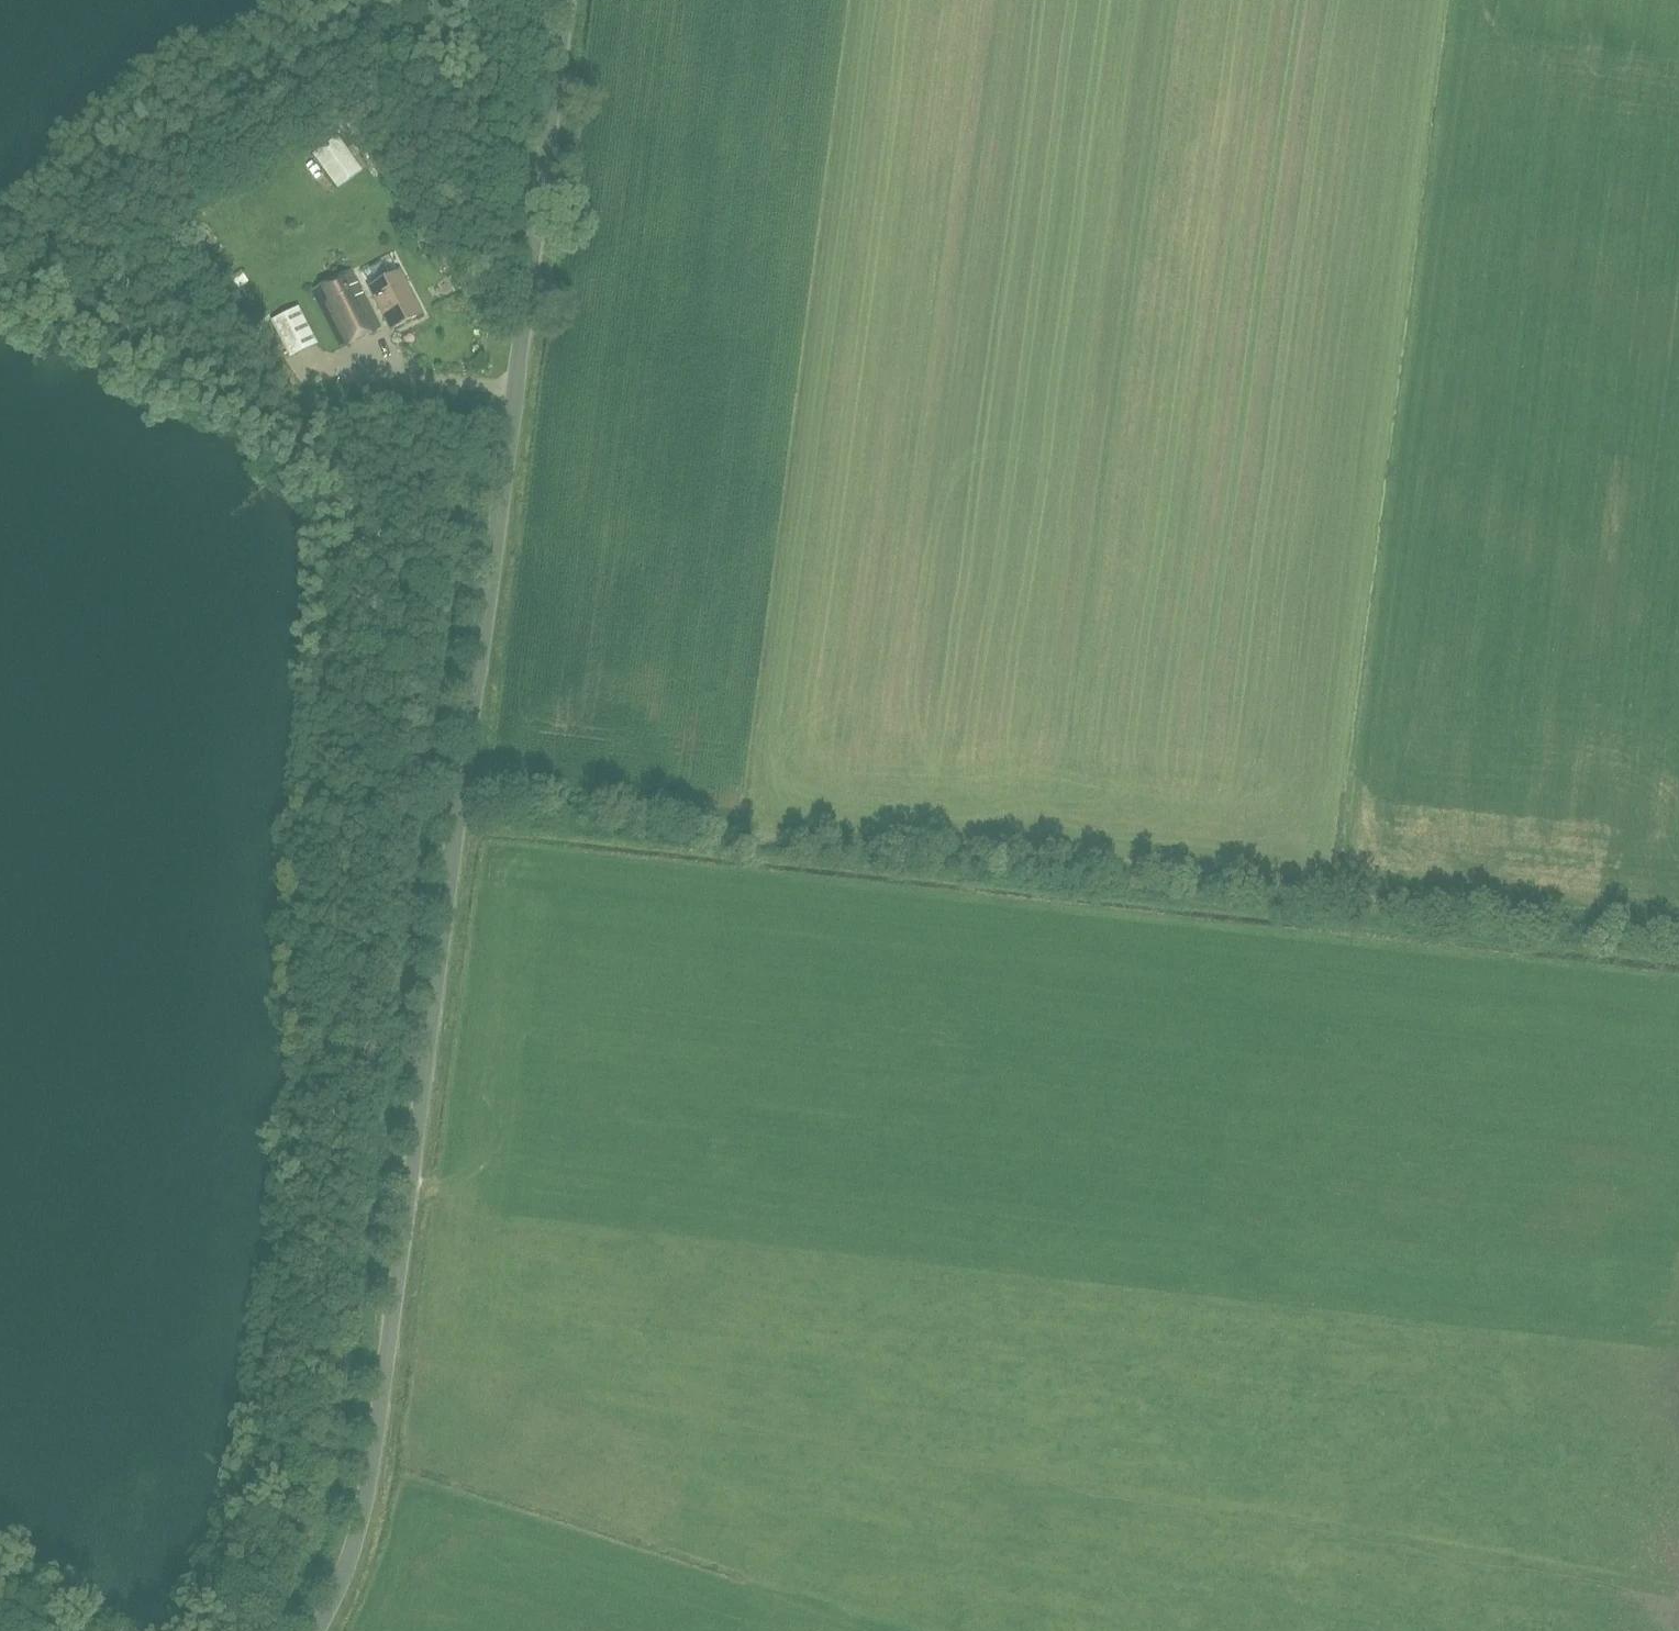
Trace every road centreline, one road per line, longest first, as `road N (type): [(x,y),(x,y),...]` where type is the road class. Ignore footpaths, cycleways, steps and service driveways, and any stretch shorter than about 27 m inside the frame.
road 1 (unclassified): [(322,1630),(365,1514),(376,1448),(557,0)]

